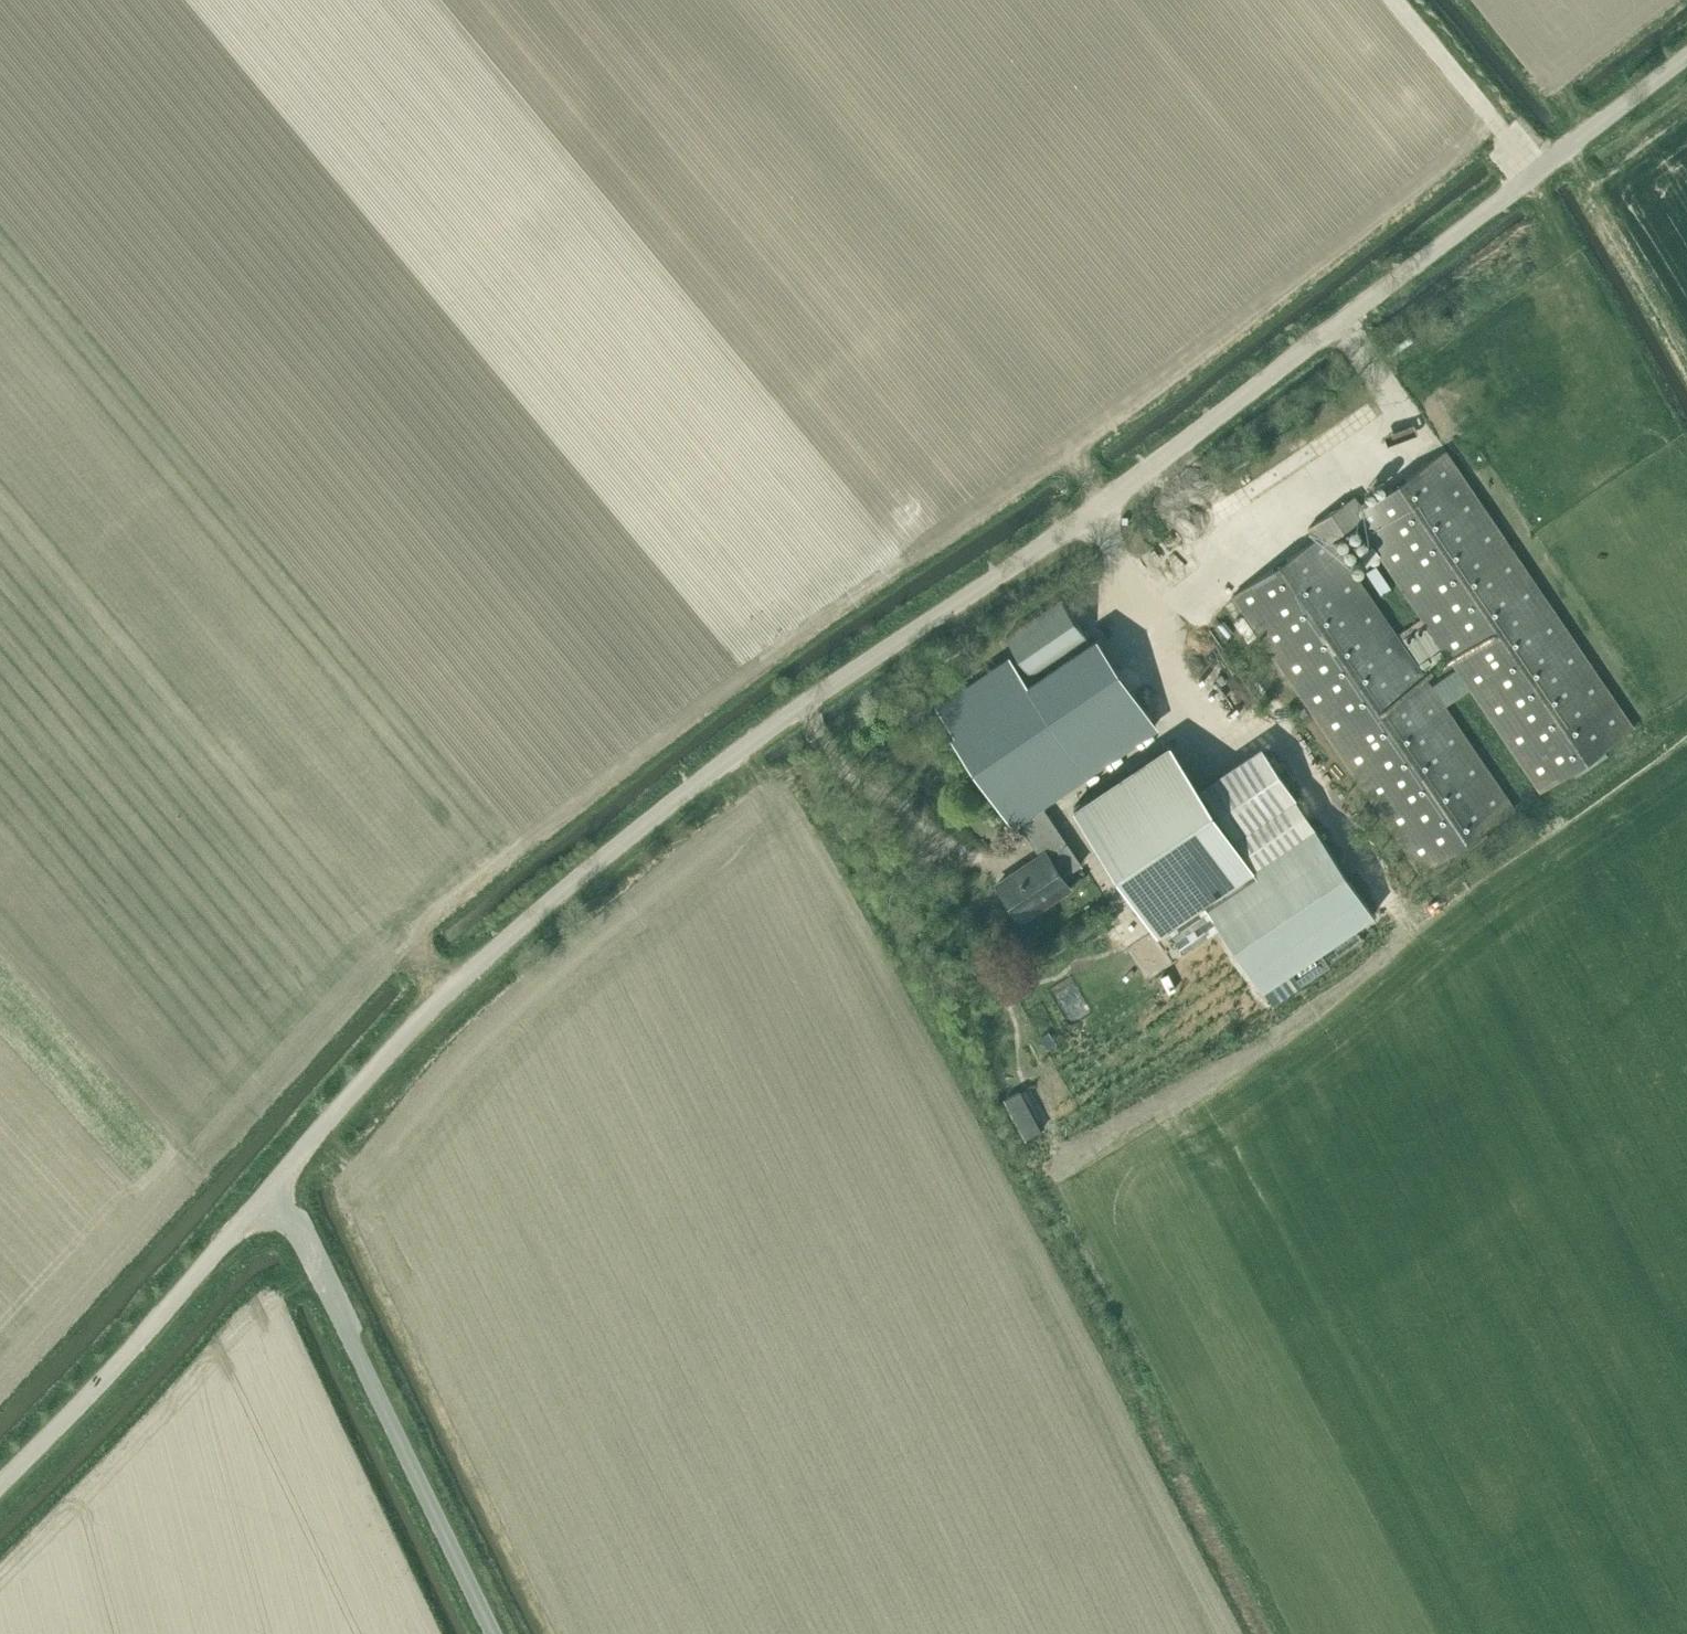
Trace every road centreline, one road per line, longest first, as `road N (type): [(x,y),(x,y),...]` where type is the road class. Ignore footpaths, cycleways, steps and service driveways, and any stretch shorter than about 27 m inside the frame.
road 1 (unclassified): [(272,1197),(306,1147),(469,973),(736,759),(1370,306),(1686,66)]
road 2 (unclassified): [(488,1633),(272,1197)]
road 3 (unclassified): [(0,1483),(272,1197)]

